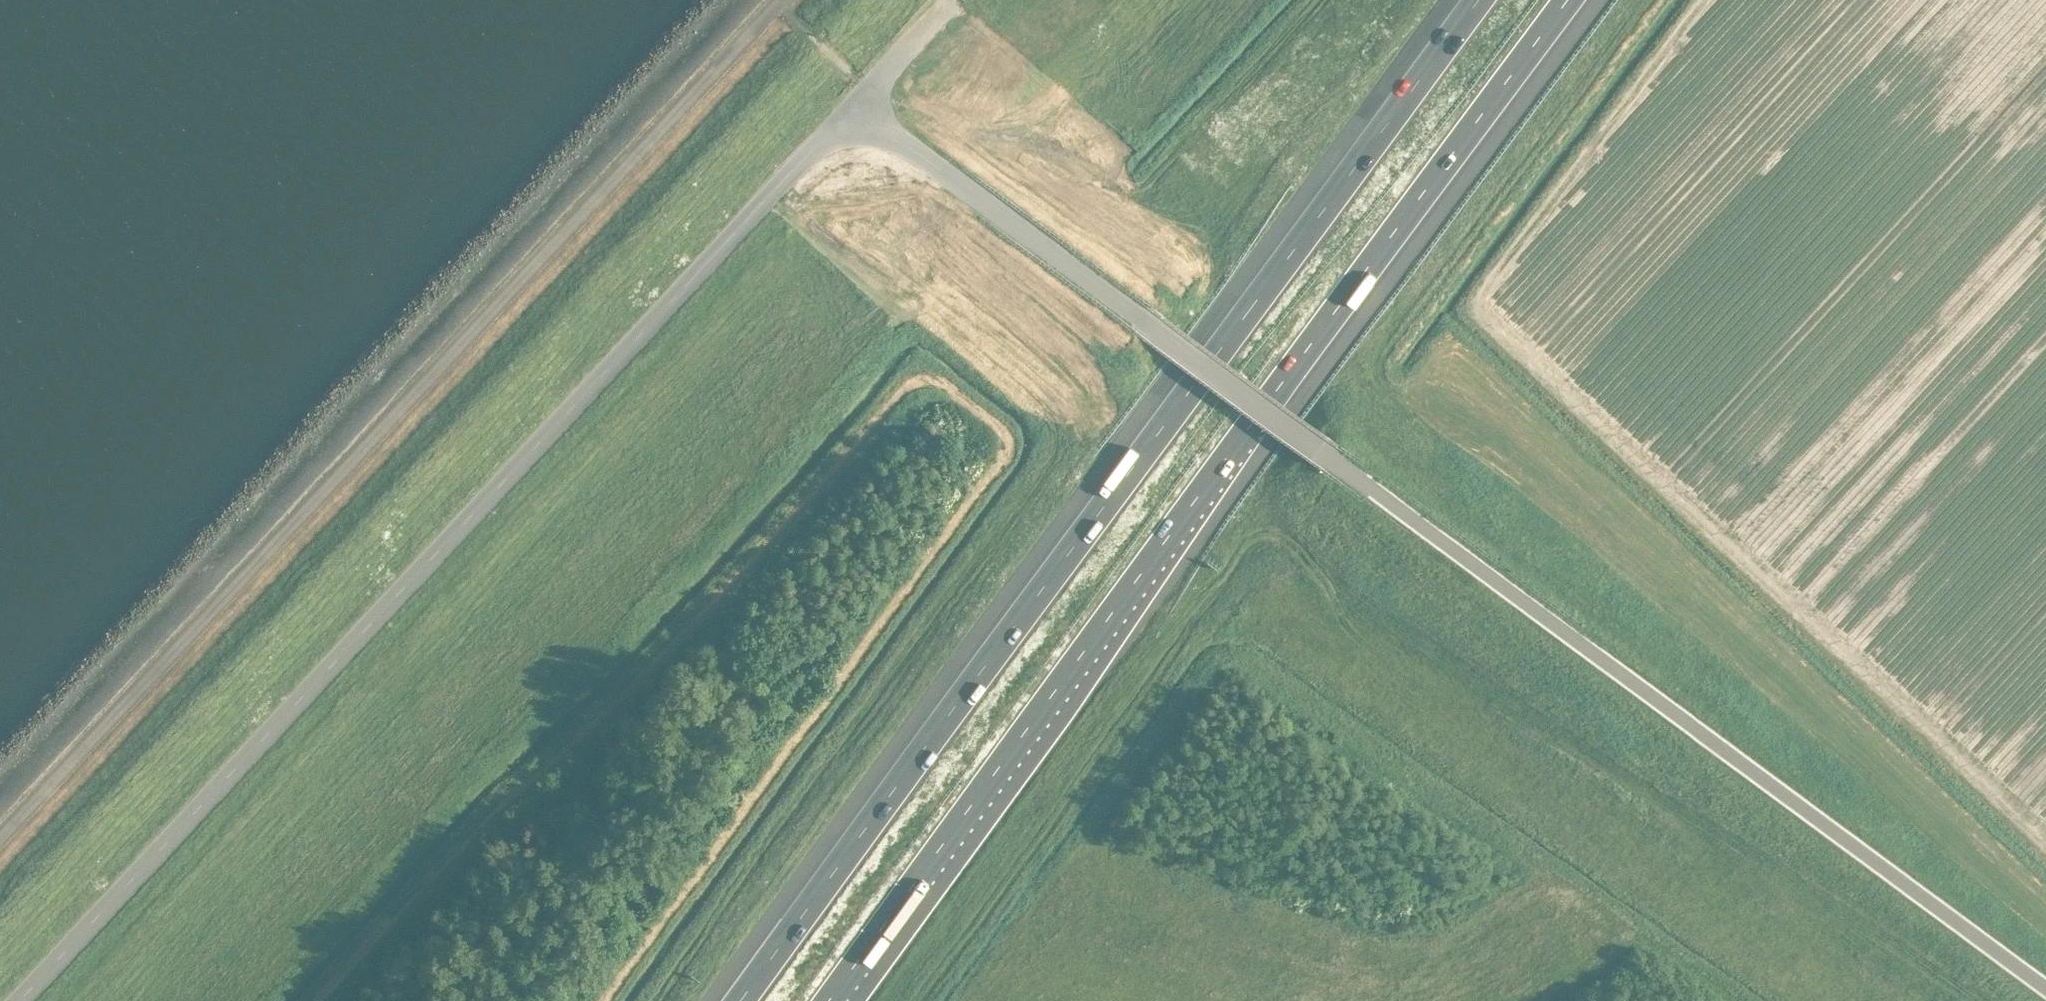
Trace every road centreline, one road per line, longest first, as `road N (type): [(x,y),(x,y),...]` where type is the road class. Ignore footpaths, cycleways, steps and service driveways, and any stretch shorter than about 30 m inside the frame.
road 1 (tertiary): [(2045,992),(912,153),(878,135),(849,132),(794,162),(11,1000)]
road 2 (motorway): [(820,1000),(1058,672),(1566,0)]
road 3 (motorway): [(1465,0),(954,683),(730,1000)]

